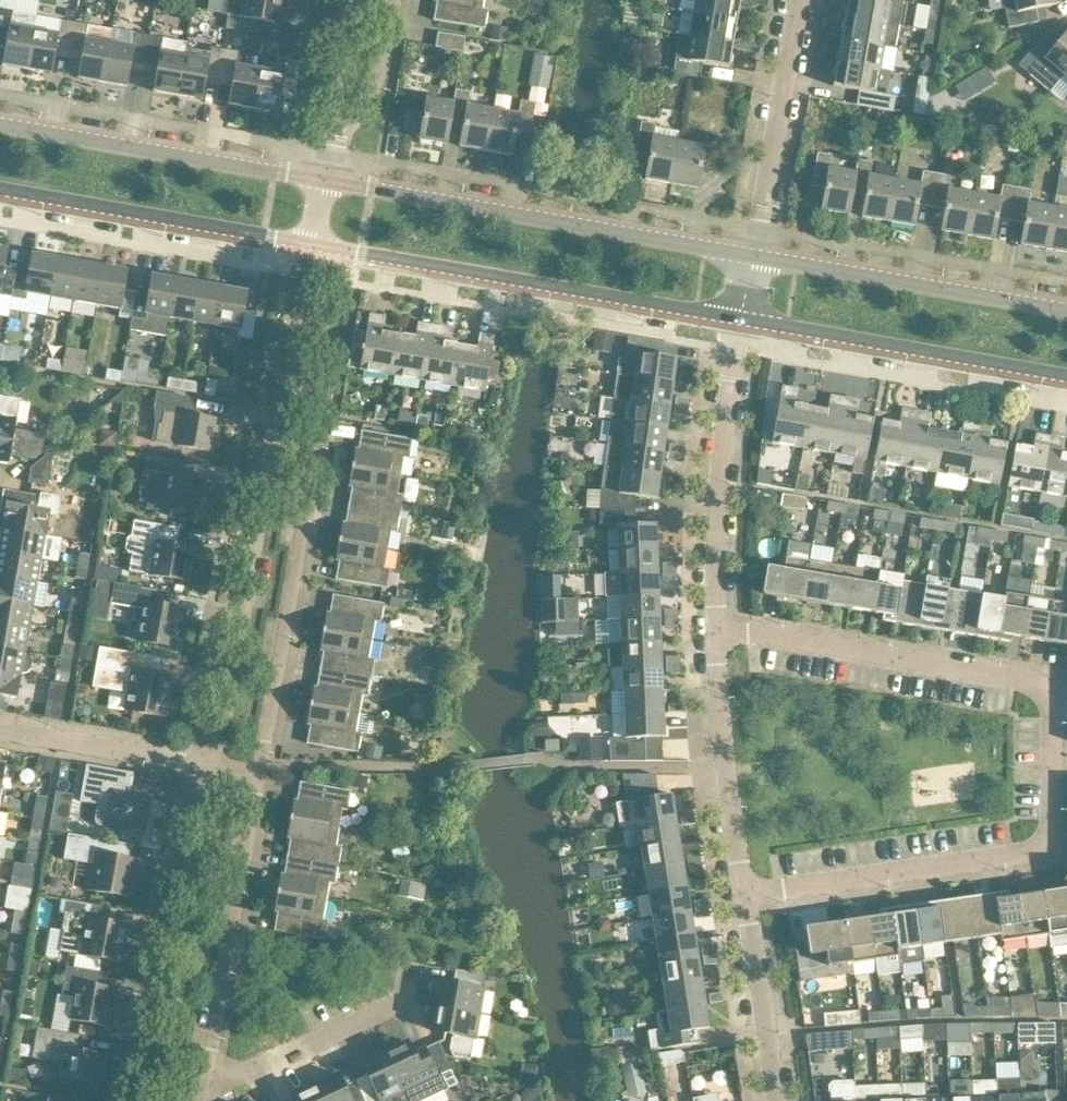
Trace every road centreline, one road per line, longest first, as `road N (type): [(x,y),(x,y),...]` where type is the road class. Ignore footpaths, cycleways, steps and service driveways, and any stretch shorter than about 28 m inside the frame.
road 1 (residential): [(743,895),(1035,846),(1050,828),(1052,705),(1028,679),(716,632)]
road 2 (tertiary): [(753,254),(320,180)]
road 3 (tertiary): [(310,243),(741,317)]
road 4 (residential): [(262,776),(318,456),(315,417),(297,383),(285,378)]
road 5 (residential): [(285,378),(214,768)]
road 6 (residential): [(214,768),(154,1100)]
road 7 (tertiary): [(741,317),(1066,379)]
road 8 (tertiary): [(320,180),(0,125)]
road 9 (tertiary): [(1066,311),(753,254)]
road 10 (residential): [(716,632),(716,546),(741,317)]
road 11 (residential): [(207,1087),(262,776)]
road 12 (tertiary): [(0,191),(310,243)]
road 13 (residential): [(743,895),(718,715),(716,632)]
road 14 (residential): [(753,254),(799,0)]
road 15 (residential): [(207,1087),(403,997),(411,963)]
road 16 (residential): [(775,1100),(743,895)]
road 17 (residential): [(160,758),(0,731)]
road 18 (unclassified): [(330,128),(349,126),(379,78),(396,0)]
road 19 (residential): [(285,378),(310,243)]
road 20 (unclassified): [(352,0),(330,128)]

